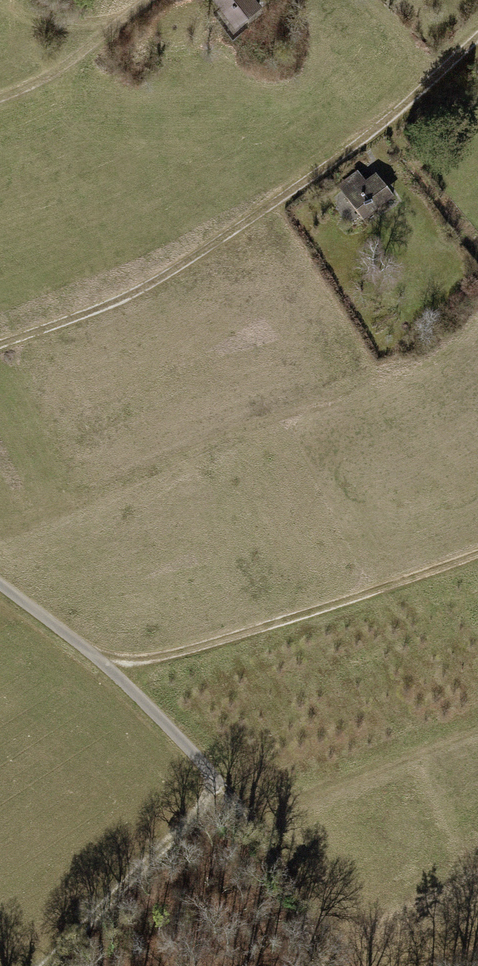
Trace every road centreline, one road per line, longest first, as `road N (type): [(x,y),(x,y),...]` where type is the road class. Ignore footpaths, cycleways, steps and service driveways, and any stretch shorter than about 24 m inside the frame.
road 1 (track): [(0,350),(108,315),(214,253),(388,121),(477,33)]
road 2 (track): [(477,554),(148,662),(101,661)]
road 3 (track): [(213,786),(170,728),(101,661),(0,584)]
road 4 (track): [(38,965),(213,786)]
road 5 (track): [(213,786),(268,866),(312,965)]
road 6 (track): [(151,0),(57,74),(0,95)]

